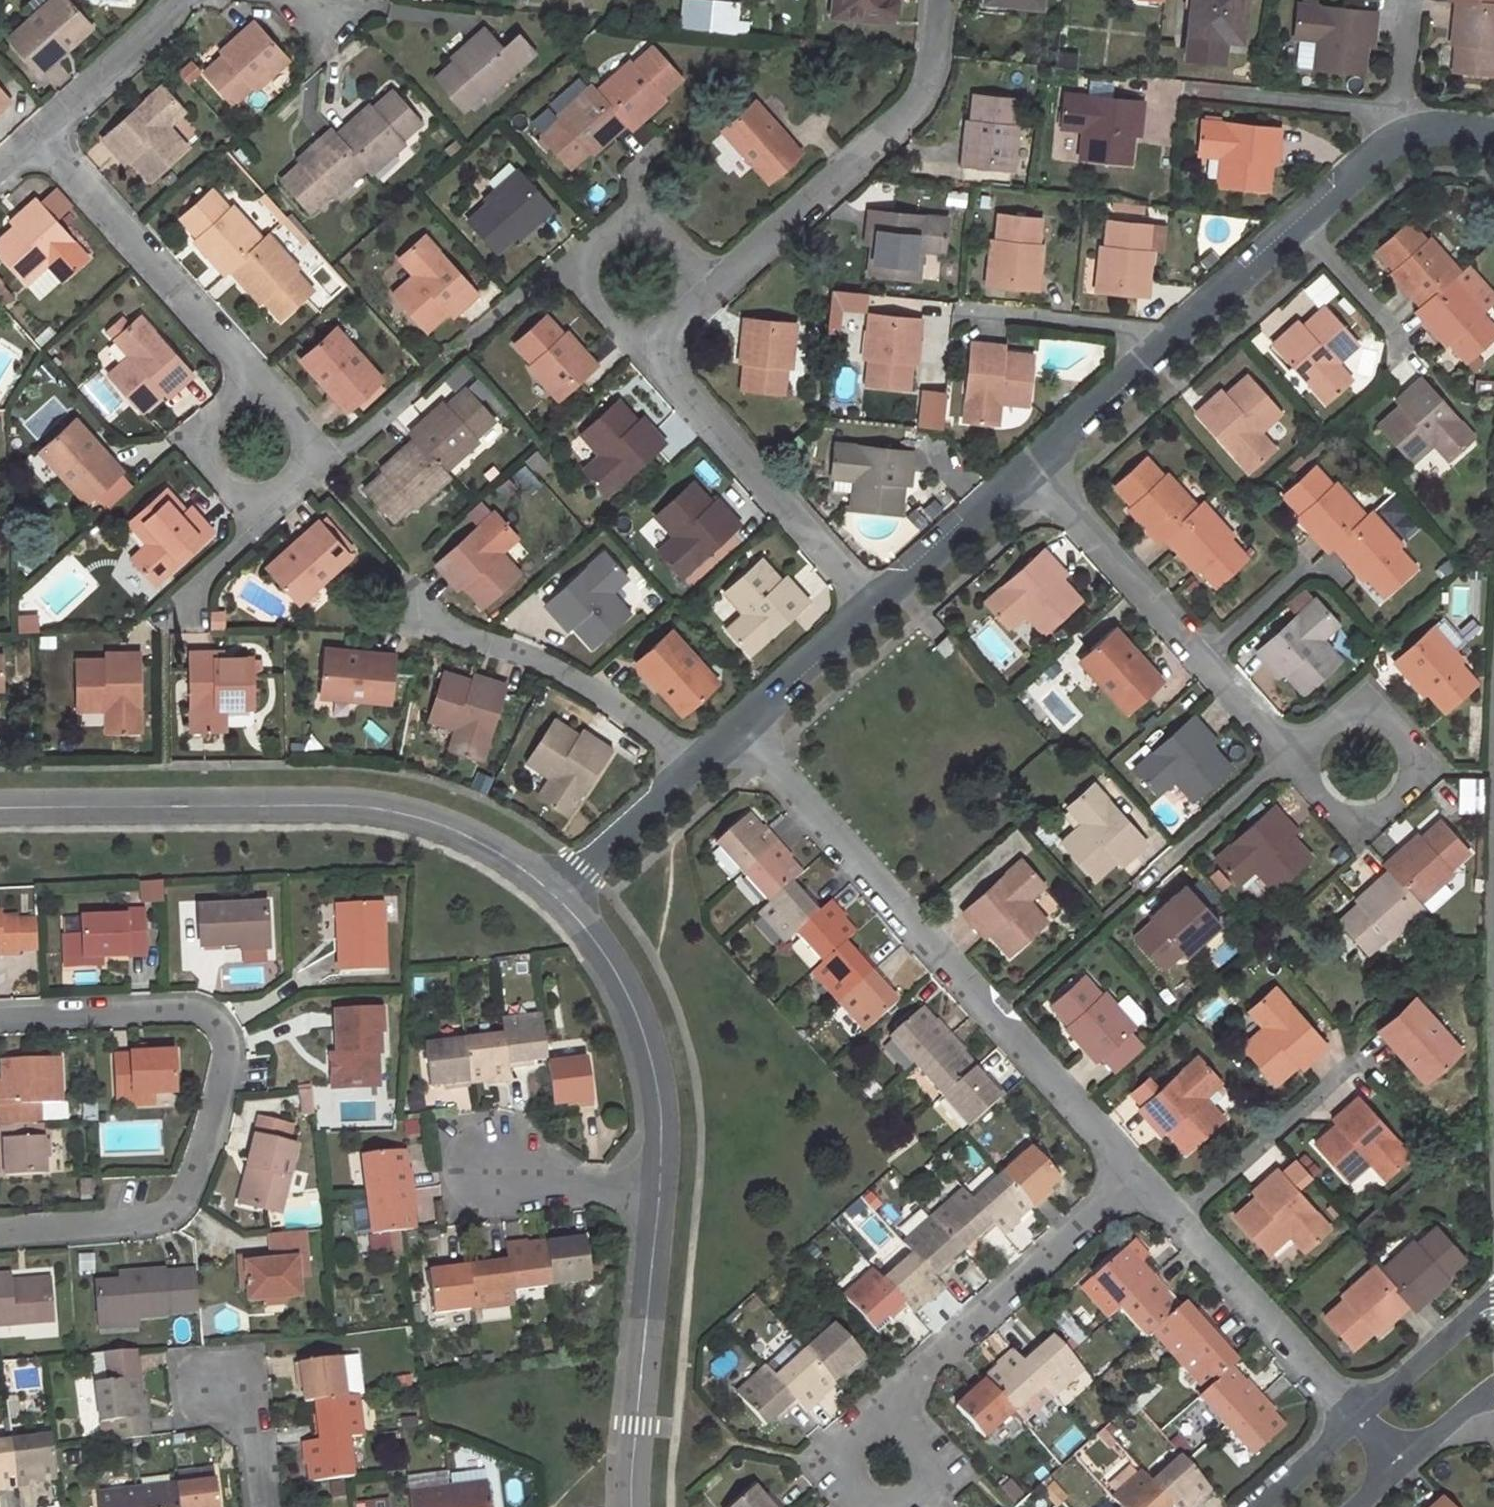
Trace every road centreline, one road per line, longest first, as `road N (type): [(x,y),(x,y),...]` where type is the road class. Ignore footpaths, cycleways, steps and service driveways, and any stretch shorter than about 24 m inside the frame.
road 1 (residential): [(0,1233),(170,1217),(227,1067),(216,1023),(197,1006),(0,1014)]
road 2 (residential): [(742,736),(1138,1175)]
road 3 (residential): [(0,816),(352,813),(454,830),(561,897)]
road 4 (residential): [(717,291),(892,131),(933,57),(941,0)]
road 5 (residential): [(883,613),(678,387),(665,365),(666,344)]
road 6 (residential): [(408,614),(523,649),(595,683),(675,739),(702,771)]
road 7 (residential): [(561,897),(600,930),(655,1027),(671,1121),(664,1199)]
road 8 (residential): [(894,1398),(1138,1175)]
road 9 (residential): [(45,133),(250,372)]
road 10 (residential): [(664,1199),(636,1506)]
road 11 (residential): [(1307,777),(1328,809),(1364,819),(1399,804),(1415,770),(1406,733),(1376,711),(1338,714),(1311,740)]
road 12 (residential): [(1174,1218),(1353,1413)]
road 13 (residential): [(1043,477),(1202,663)]
road 14 (residential): [(1174,1218),(1356,1062)]
road 15 (residential): [(883,613),(1043,477)]
road 16 (residential): [(1168,362),(1113,326),(973,314)]
road 17 (residential): [(1207,92),(1358,108),(1404,124)]
road 18 (residential): [(1139,888),(1285,760)]
road 19 (residential): [(45,133),(184,0)]
road 20 (residential): [(561,897),(702,771)]
road 21 (residential): [(1168,362),(1304,232)]
road 22 (residential): [(742,736),(883,613)]
road 23 (residential): [(1493,1297),(1353,1413)]
road 24 (residential): [(257,506),(216,478),(201,449),(201,429),(250,372)]
road 25 (residential): [(664,1199),(493,1164)]
road 26 (residential): [(190,1370),(236,1387),(250,1411),(263,1506)]
road 27 (residential): [(1043,477),(1168,362)]
road 28 (residential): [(1304,232),(1406,347)]
road 29 (residential): [(1353,1413),(1248,1506)]
road 30 (residential): [(188,618),(244,540),(257,506)]
road 31 (residential): [(583,283),(558,273),(537,282),(475,336)]
road 32 (residential): [(1304,232),(1402,145)]
road 33 (residential): [(1202,663),(1296,574)]
road 34 (residential): [(1202,663),(1285,760)]
road 35 (residential): [(1404,124),(1414,0)]
road 36 (residential): [(894,1398),(929,1456),(930,1480),(917,1506)]

